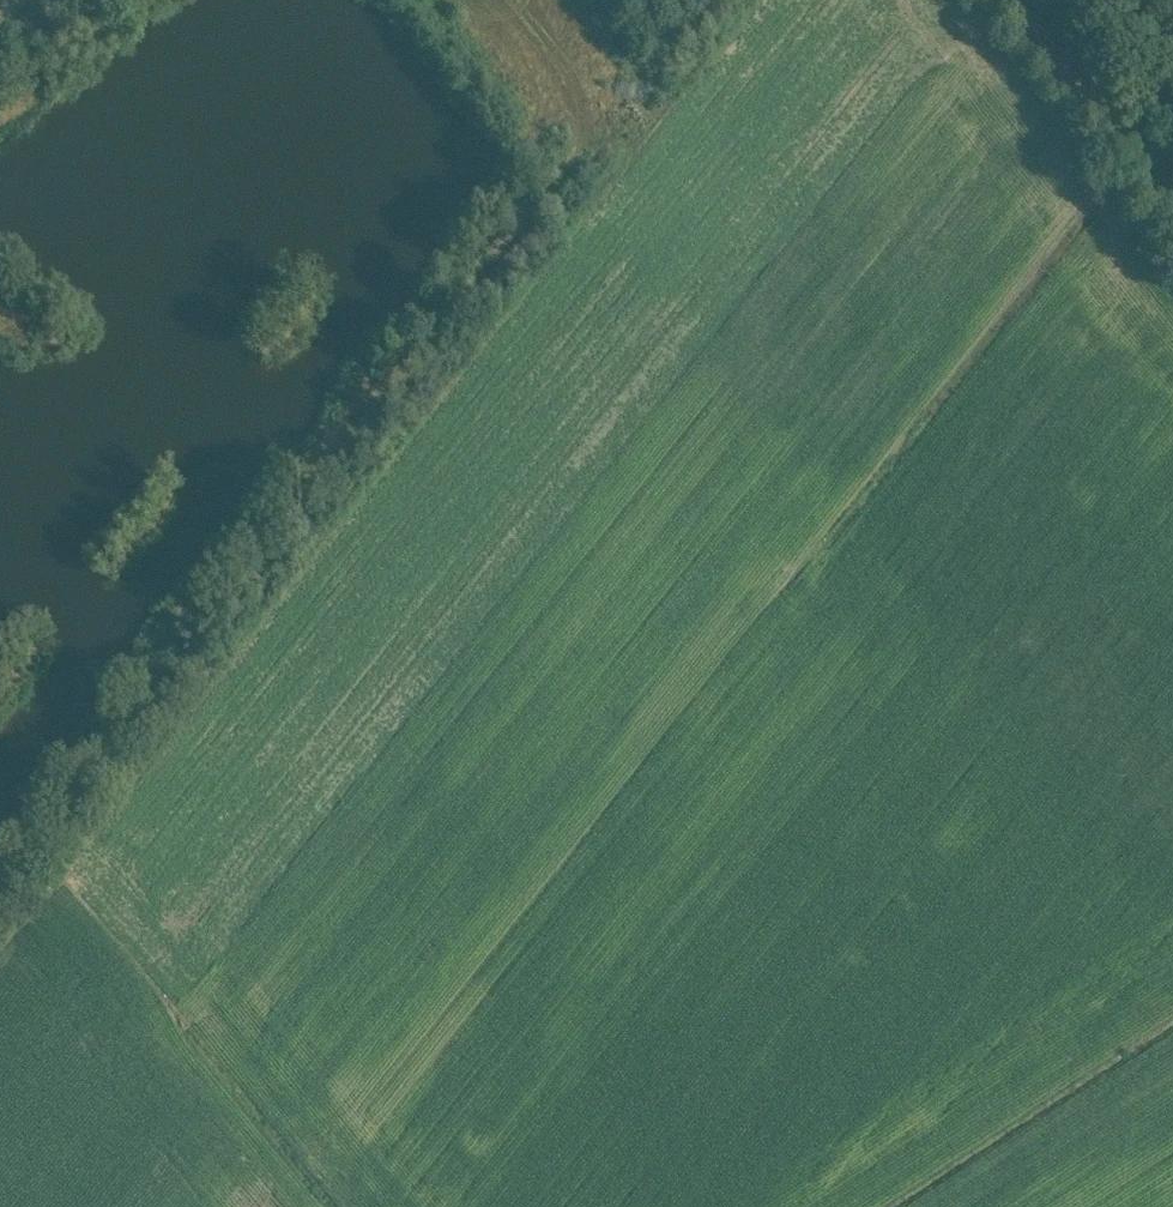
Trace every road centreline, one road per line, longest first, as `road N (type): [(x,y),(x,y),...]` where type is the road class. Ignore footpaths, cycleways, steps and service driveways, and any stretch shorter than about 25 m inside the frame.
road 1 (track): [(1019,0),(1172,197)]

